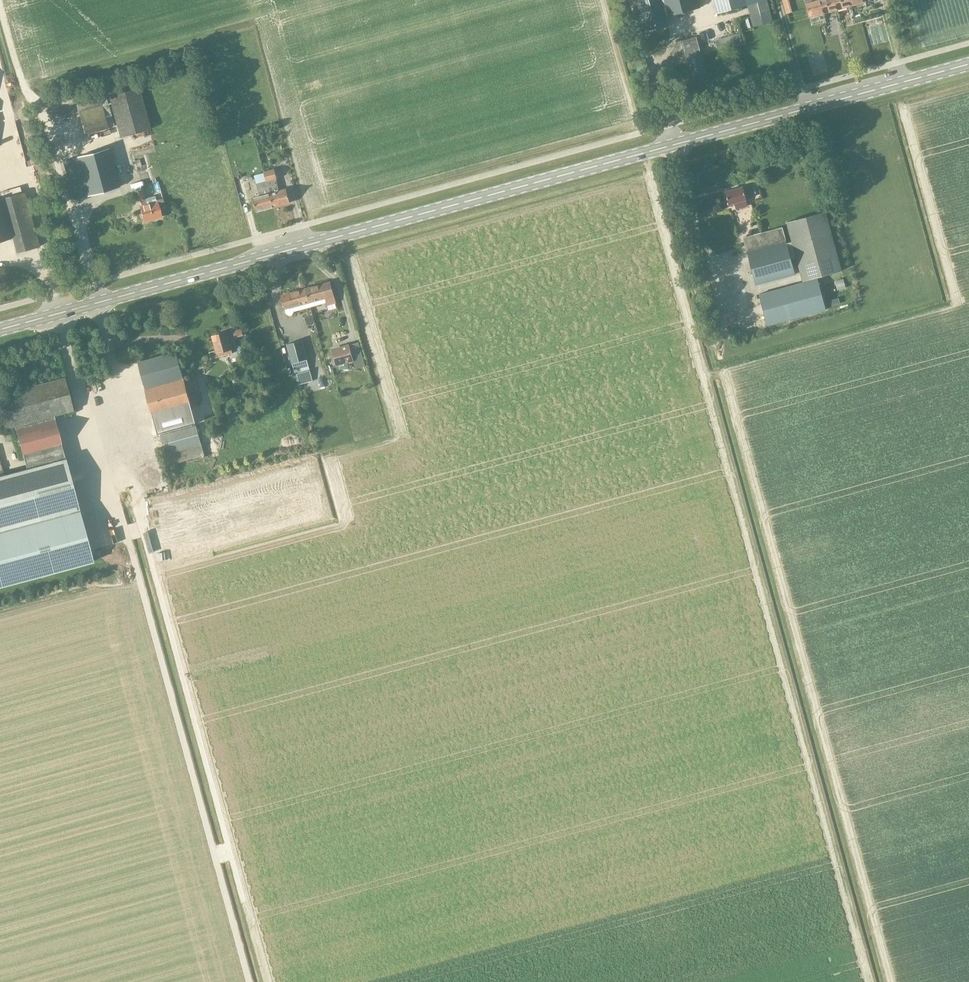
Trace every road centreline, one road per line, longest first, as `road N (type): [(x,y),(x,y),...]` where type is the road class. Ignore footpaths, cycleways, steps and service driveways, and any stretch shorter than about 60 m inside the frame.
road 1 (primary): [(0,330),(968,64)]
road 2 (track): [(250,981),(123,521)]

